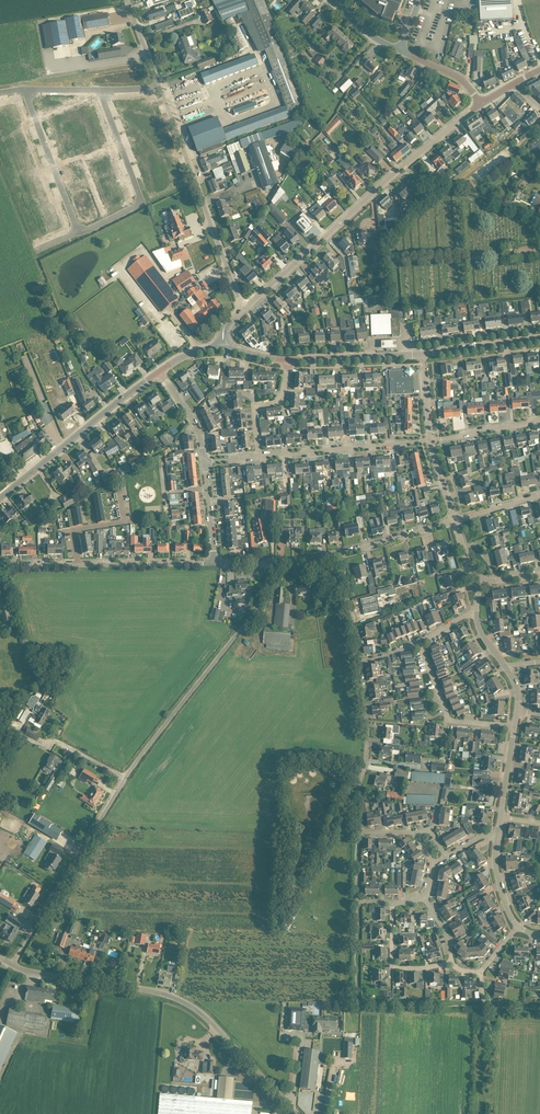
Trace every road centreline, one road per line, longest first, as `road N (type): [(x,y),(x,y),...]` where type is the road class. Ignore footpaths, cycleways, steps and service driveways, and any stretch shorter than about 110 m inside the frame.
road 1 (unclassified): [(297,1113),(194,1008),(152,992),(11,966)]
road 2 (unclassified): [(243,310),(480,105)]
road 3 (unclassified): [(125,777),(251,616),(271,564)]
road 4 (unclassified): [(243,310),(160,88)]
road 5 (unclassified): [(11,966),(125,777)]
road 6 (tertiary): [(0,499),(158,372)]
road 7 (residential): [(78,233),(142,202),(101,90)]
road 8 (residential): [(259,457),(430,441)]
road 9 (residential): [(24,90),(78,233)]
road 10 (residential): [(514,728),(451,721),(418,642)]
road 11 (residential): [(353,799),(367,740),(358,662)]
road 12 (tertiary): [(287,360),(423,355)]
road 13 (residential): [(79,565),(214,564)]
road 14 (residential): [(453,962),(391,969),(392,902)]

